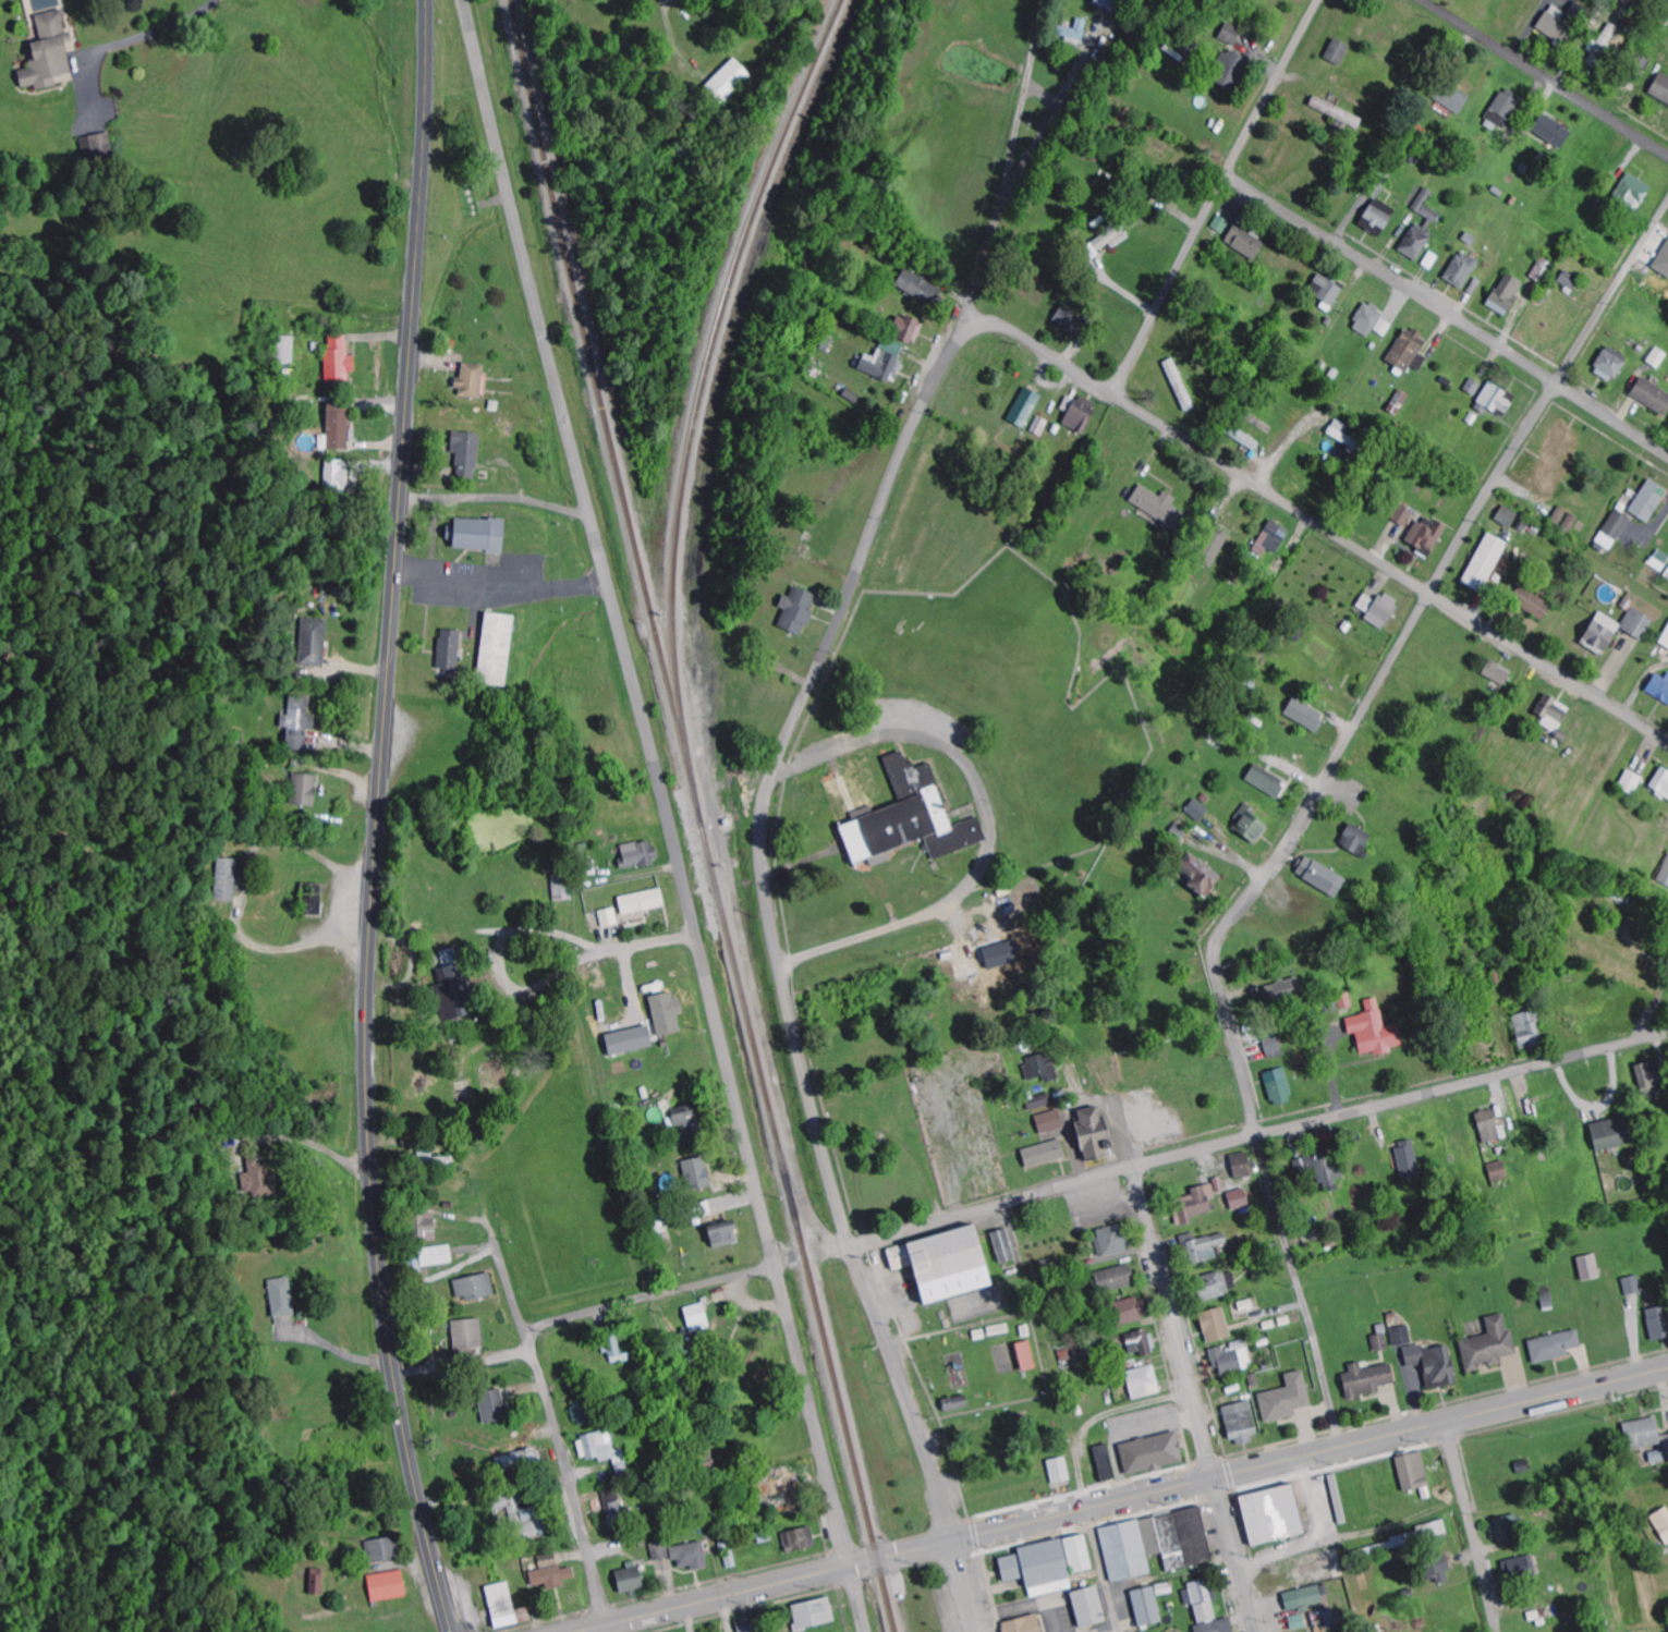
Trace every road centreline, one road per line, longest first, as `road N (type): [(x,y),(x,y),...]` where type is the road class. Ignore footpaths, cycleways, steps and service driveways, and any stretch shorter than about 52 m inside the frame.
road 1 (primary): [(452,1631),(383,1304),(366,1072),(419,242),(427,0)]
road 2 (residential): [(848,1568),(461,0)]
road 3 (residential): [(973,1631),(946,1508),(826,1156),(780,970),(758,830),(902,461),(957,352),(1030,98)]
road 4 (residential): [(1341,1449),(1230,1038),(1215,955),(1219,938),(1299,824),(1429,590),(1667,201)]
road 5 (secondary): [(584,1631),(1667,1371)]
road 6 (residential): [(853,1249),(1667,1036)]
road 7 (residential): [(1667,738),(1011,328),(978,325),(957,352)]
road 8 (residential): [(780,970),(952,910),(978,877),(990,833),(961,762),(927,743),(878,736),(772,779)]
road 9 (residential): [(1667,458),(1227,175)]
road 10 (residential): [(1115,393),(1321,0)]
road 11 (residential): [(609,1627),(558,1430),(495,1243)]
road 12 (residential): [(1216,1478),(1135,1169)]
road 13 (residential): [(727,1596),(656,1315),(659,1295)]
road 14 (residential): [(694,937),(597,955),(534,991),(506,967),(504,949),(516,936),(581,941)]
road 15 (residential): [(1667,157),(1417,0)]
road 16 (residential): [(525,1331),(774,1268)]
road 17 (residential): [(1494,1631),(1444,1425)]
road 18 (residential): [(1256,1631),(1216,1478)]
road 19 (residential): [(1002,207),(1054,114),(1043,97),(1030,98)]
road 20 (residential): [(1117,1631),(1089,1510)]
road 21 (residential): [(1135,1169),(1109,1051)]

